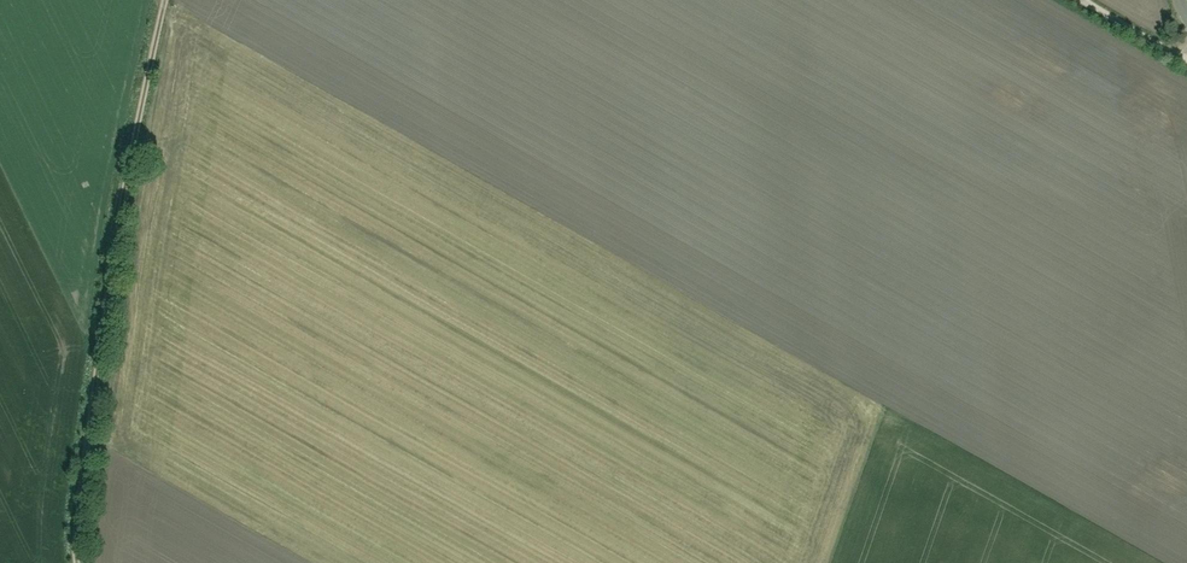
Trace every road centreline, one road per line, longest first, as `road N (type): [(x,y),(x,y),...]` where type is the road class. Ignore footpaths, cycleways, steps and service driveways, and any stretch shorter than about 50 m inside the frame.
road 1 (residential): [(79,562),(126,205),(175,0)]
road 2 (residential): [(1081,0),(1186,59)]

